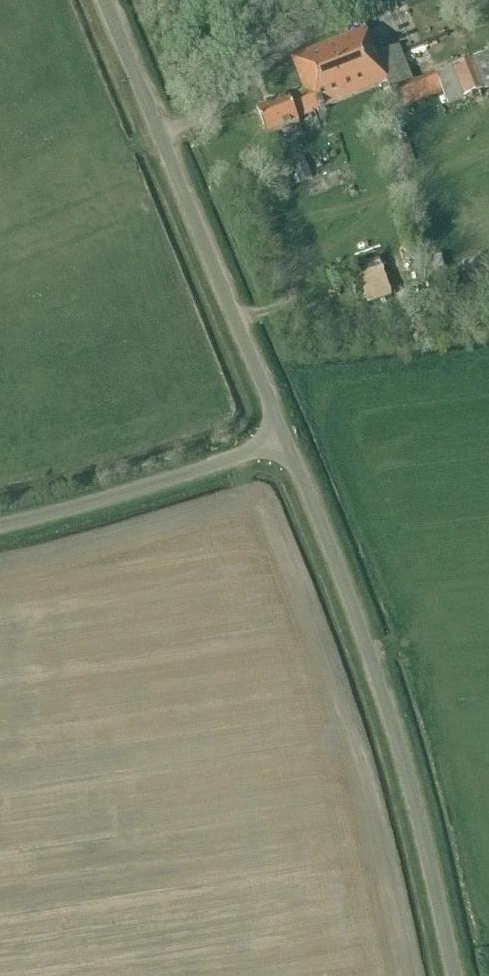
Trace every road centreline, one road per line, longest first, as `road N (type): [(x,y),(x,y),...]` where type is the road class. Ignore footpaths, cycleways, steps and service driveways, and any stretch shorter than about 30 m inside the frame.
road 1 (unclassified): [(460,975),(393,700),(291,432)]
road 2 (unclassified): [(291,432),(107,0)]
road 3 (unclassified): [(291,432),(165,475),(0,515)]

